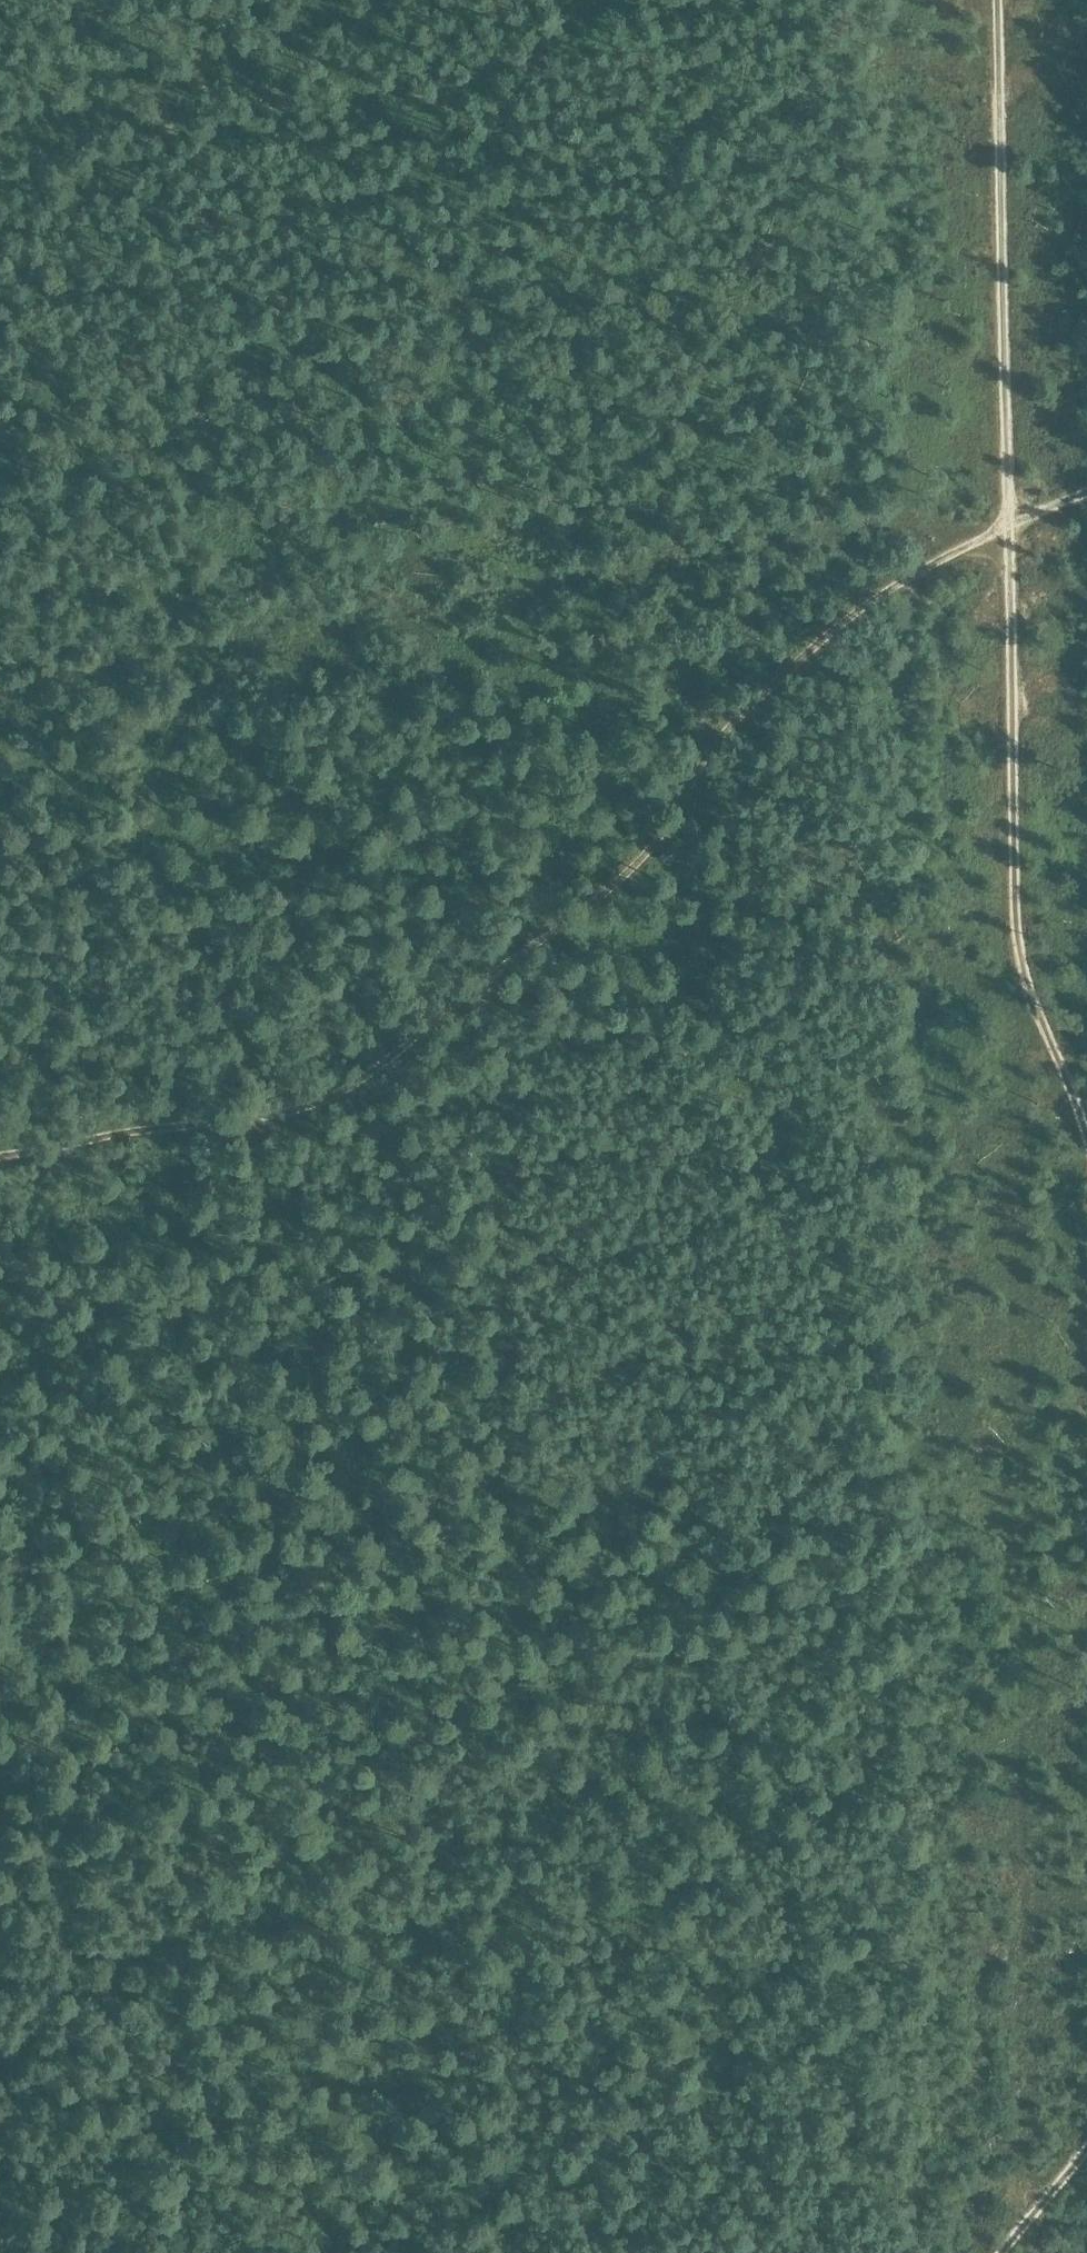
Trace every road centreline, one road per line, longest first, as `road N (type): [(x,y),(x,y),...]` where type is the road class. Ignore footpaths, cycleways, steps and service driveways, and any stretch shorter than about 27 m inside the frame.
road 1 (track): [(0,1155),(322,1101),(621,877),(748,704),(924,566),(1009,524)]
road 2 (track): [(1009,524),(1012,929),(1082,1106),(1086,1139)]
road 3 (track): [(996,0),(1009,524)]
road 4 (track): [(1086,2146),(1003,2252)]

